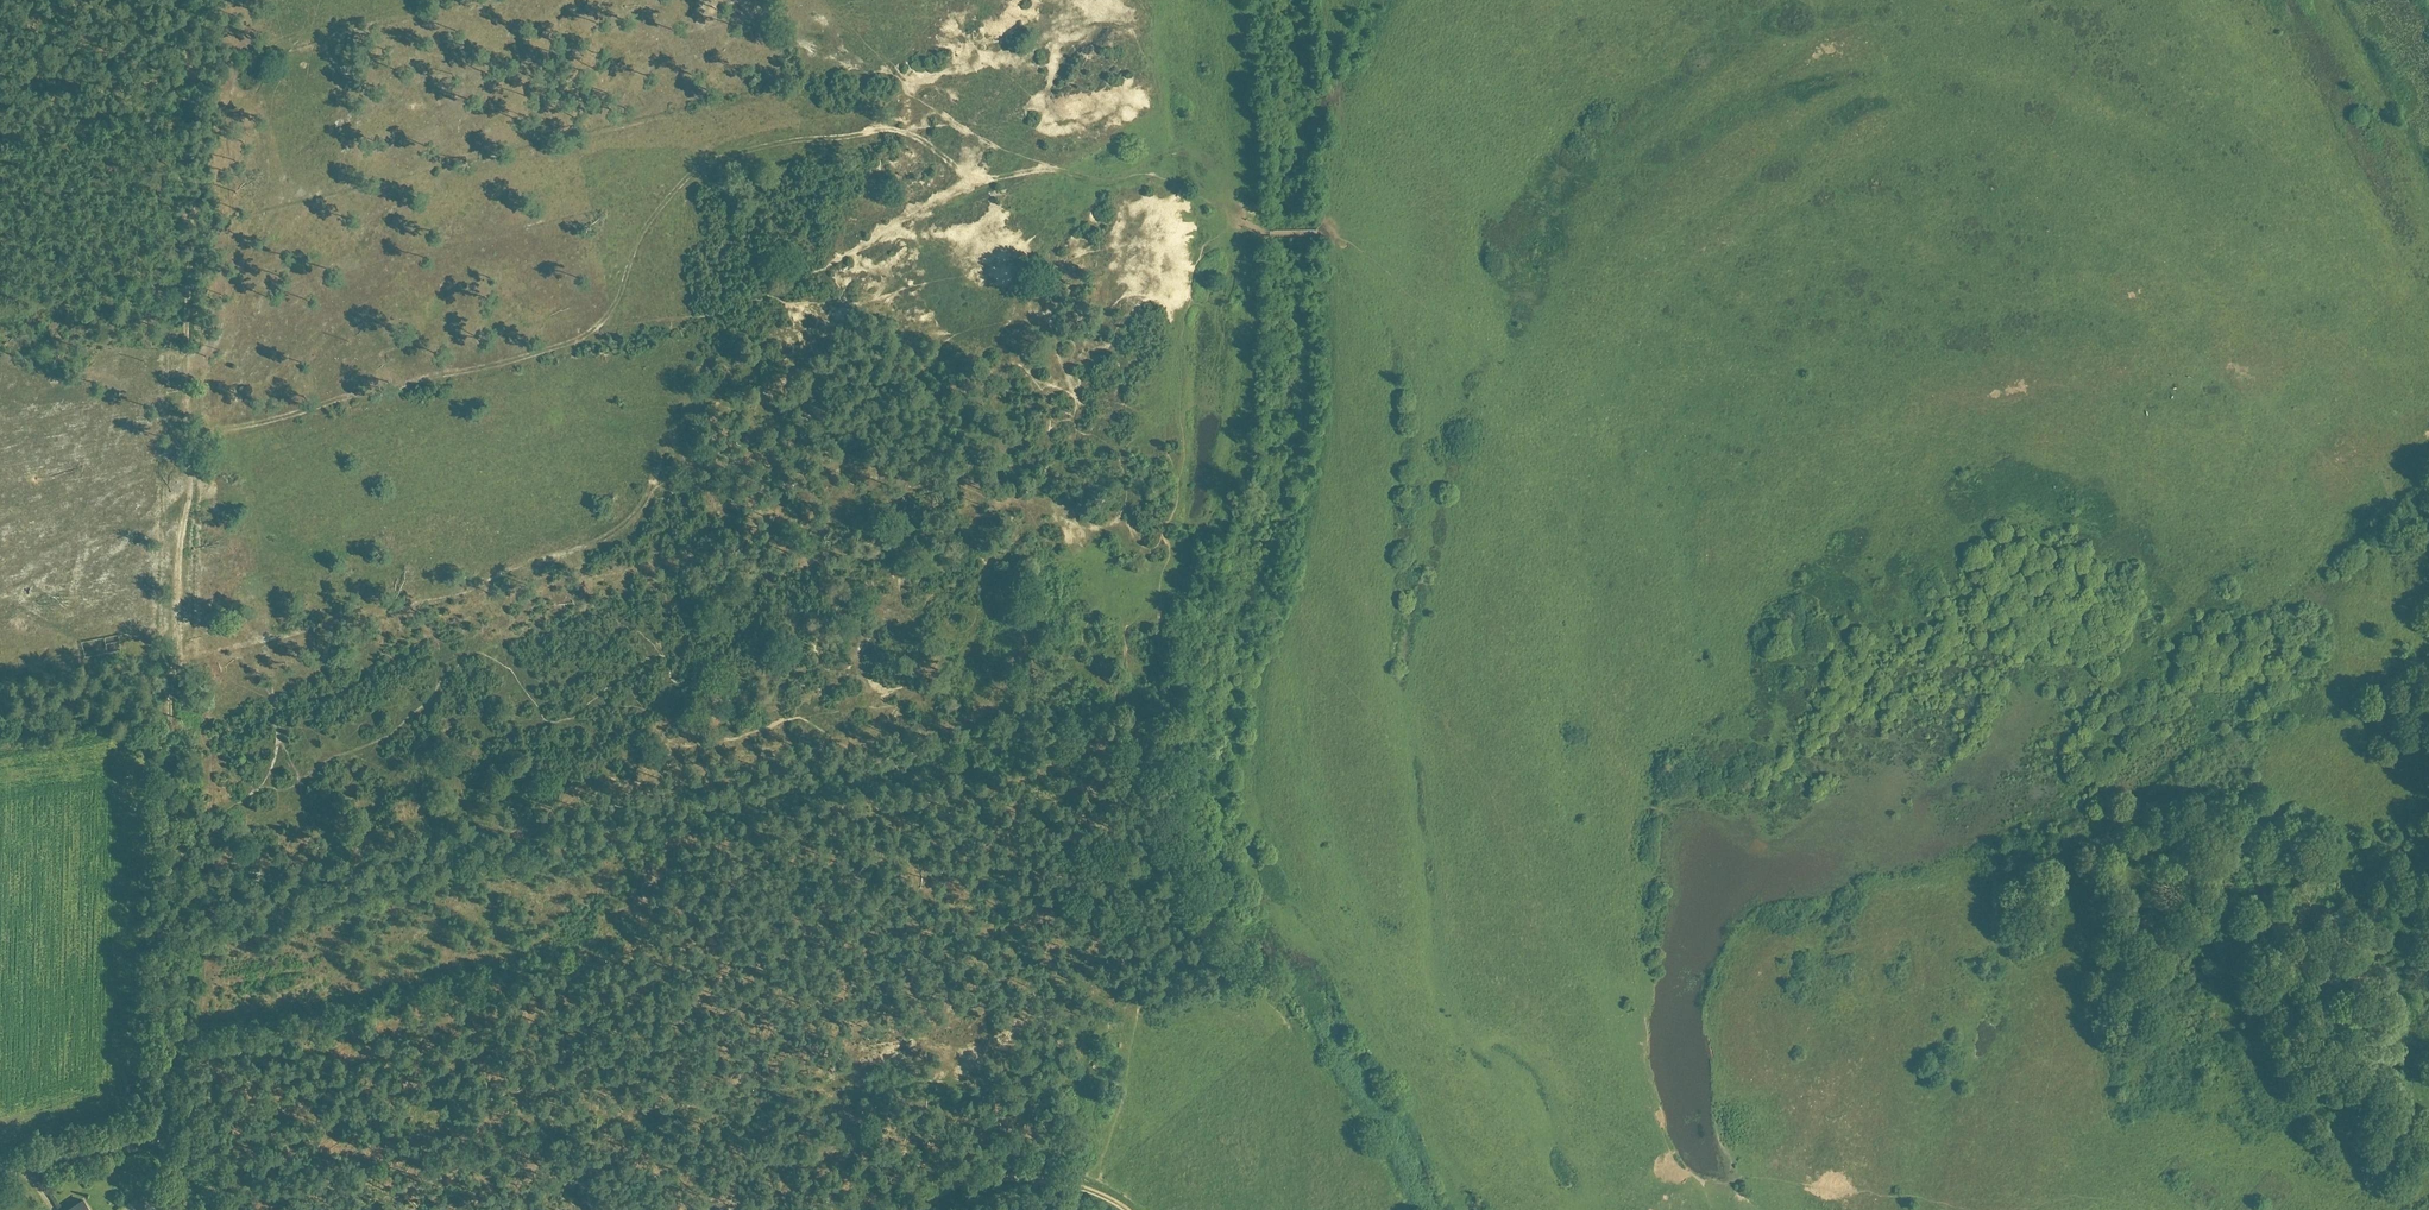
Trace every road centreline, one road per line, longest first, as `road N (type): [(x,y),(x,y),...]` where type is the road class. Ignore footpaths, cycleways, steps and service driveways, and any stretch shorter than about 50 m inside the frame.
road 1 (track): [(155,1137),(170,1044),(160,951),(179,871),(177,825)]
road 2 (track): [(175,650),(191,481),(185,363)]
road 3 (unclassified): [(0,1175),(155,1137),(188,1209)]
road 4 (track): [(1094,1193),(1046,1179),(977,1179),(922,1209)]

